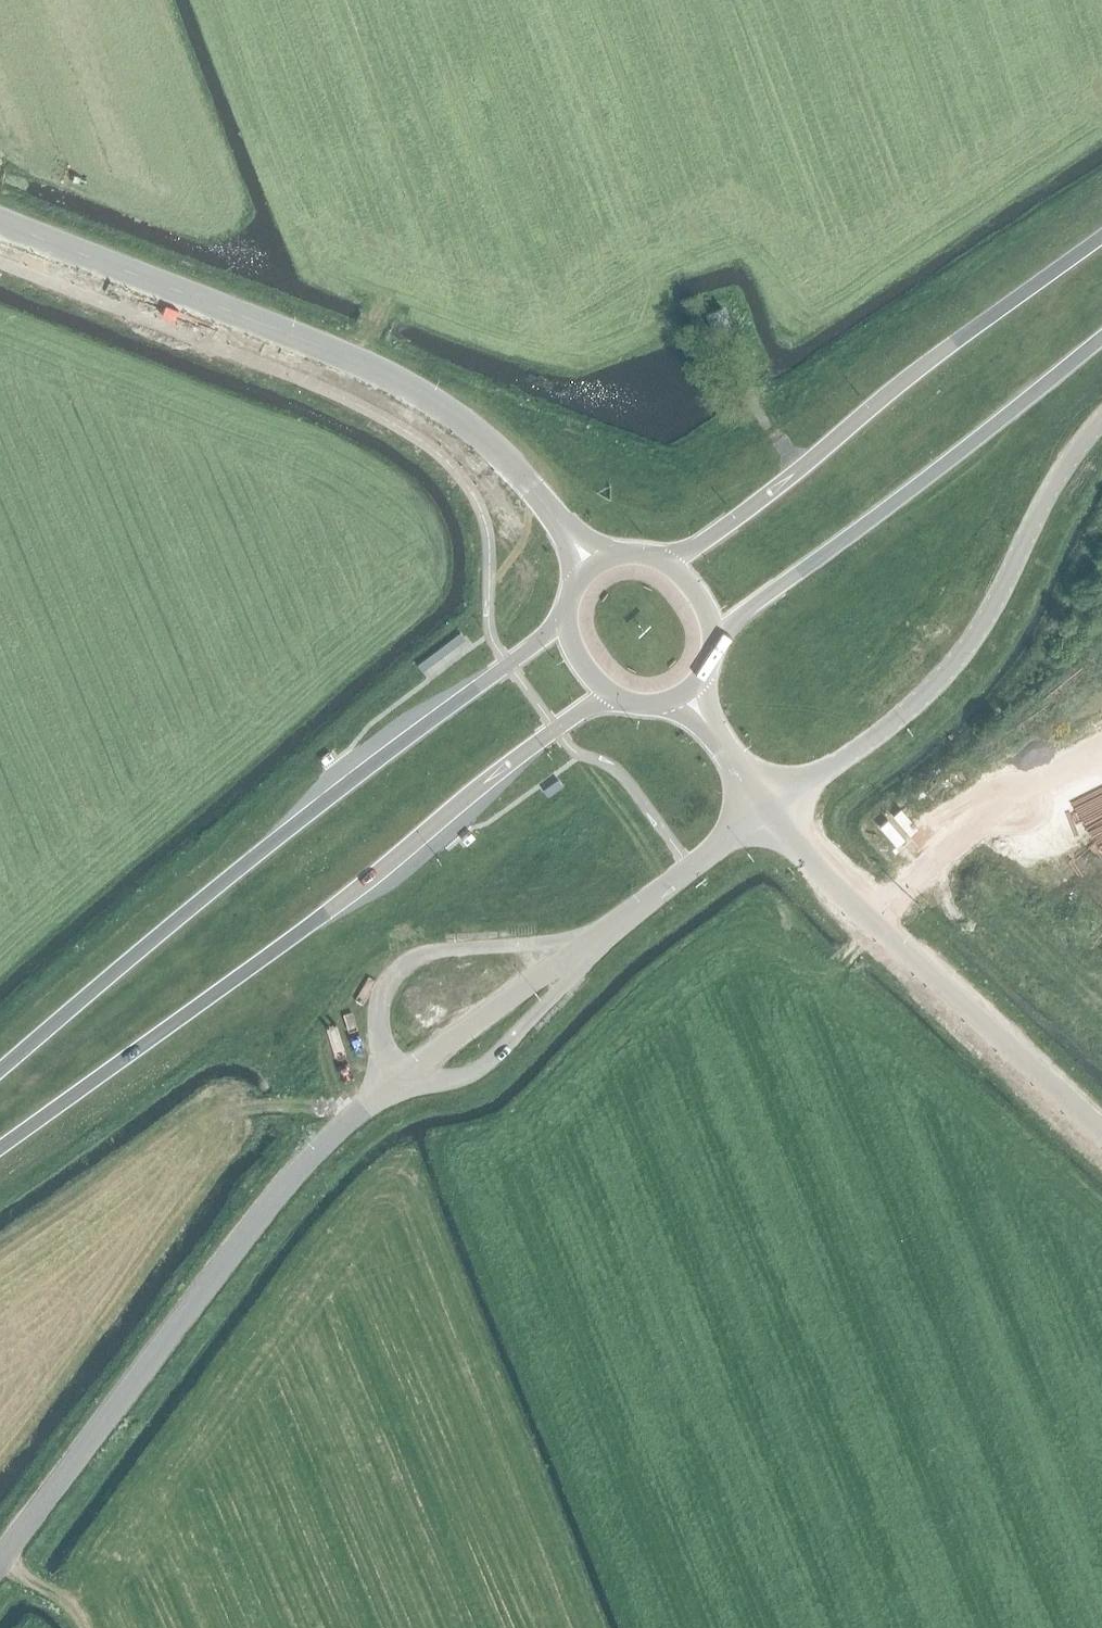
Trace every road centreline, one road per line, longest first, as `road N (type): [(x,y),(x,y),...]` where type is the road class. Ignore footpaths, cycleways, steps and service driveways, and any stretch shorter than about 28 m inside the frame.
road 1 (tertiary): [(0,1574),(233,1250),(300,1169),(391,1087),(775,812)]
road 2 (primary): [(0,1148),(610,696)]
road 3 (primary): [(564,618),(198,902),(0,1072)]
road 4 (secondary): [(593,567),(504,459),(434,402),(333,353),(0,222)]
road 5 (primary): [(1101,236),(669,565)]
road 6 (unclassified): [(775,812),(924,698),(965,652),(1042,502),(1101,419)]
road 7 (primary): [(713,636),(1101,335)]
road 8 (tertiary): [(1101,1132),(823,872),(775,812)]
road 9 (tertiary): [(775,812),(686,695)]

